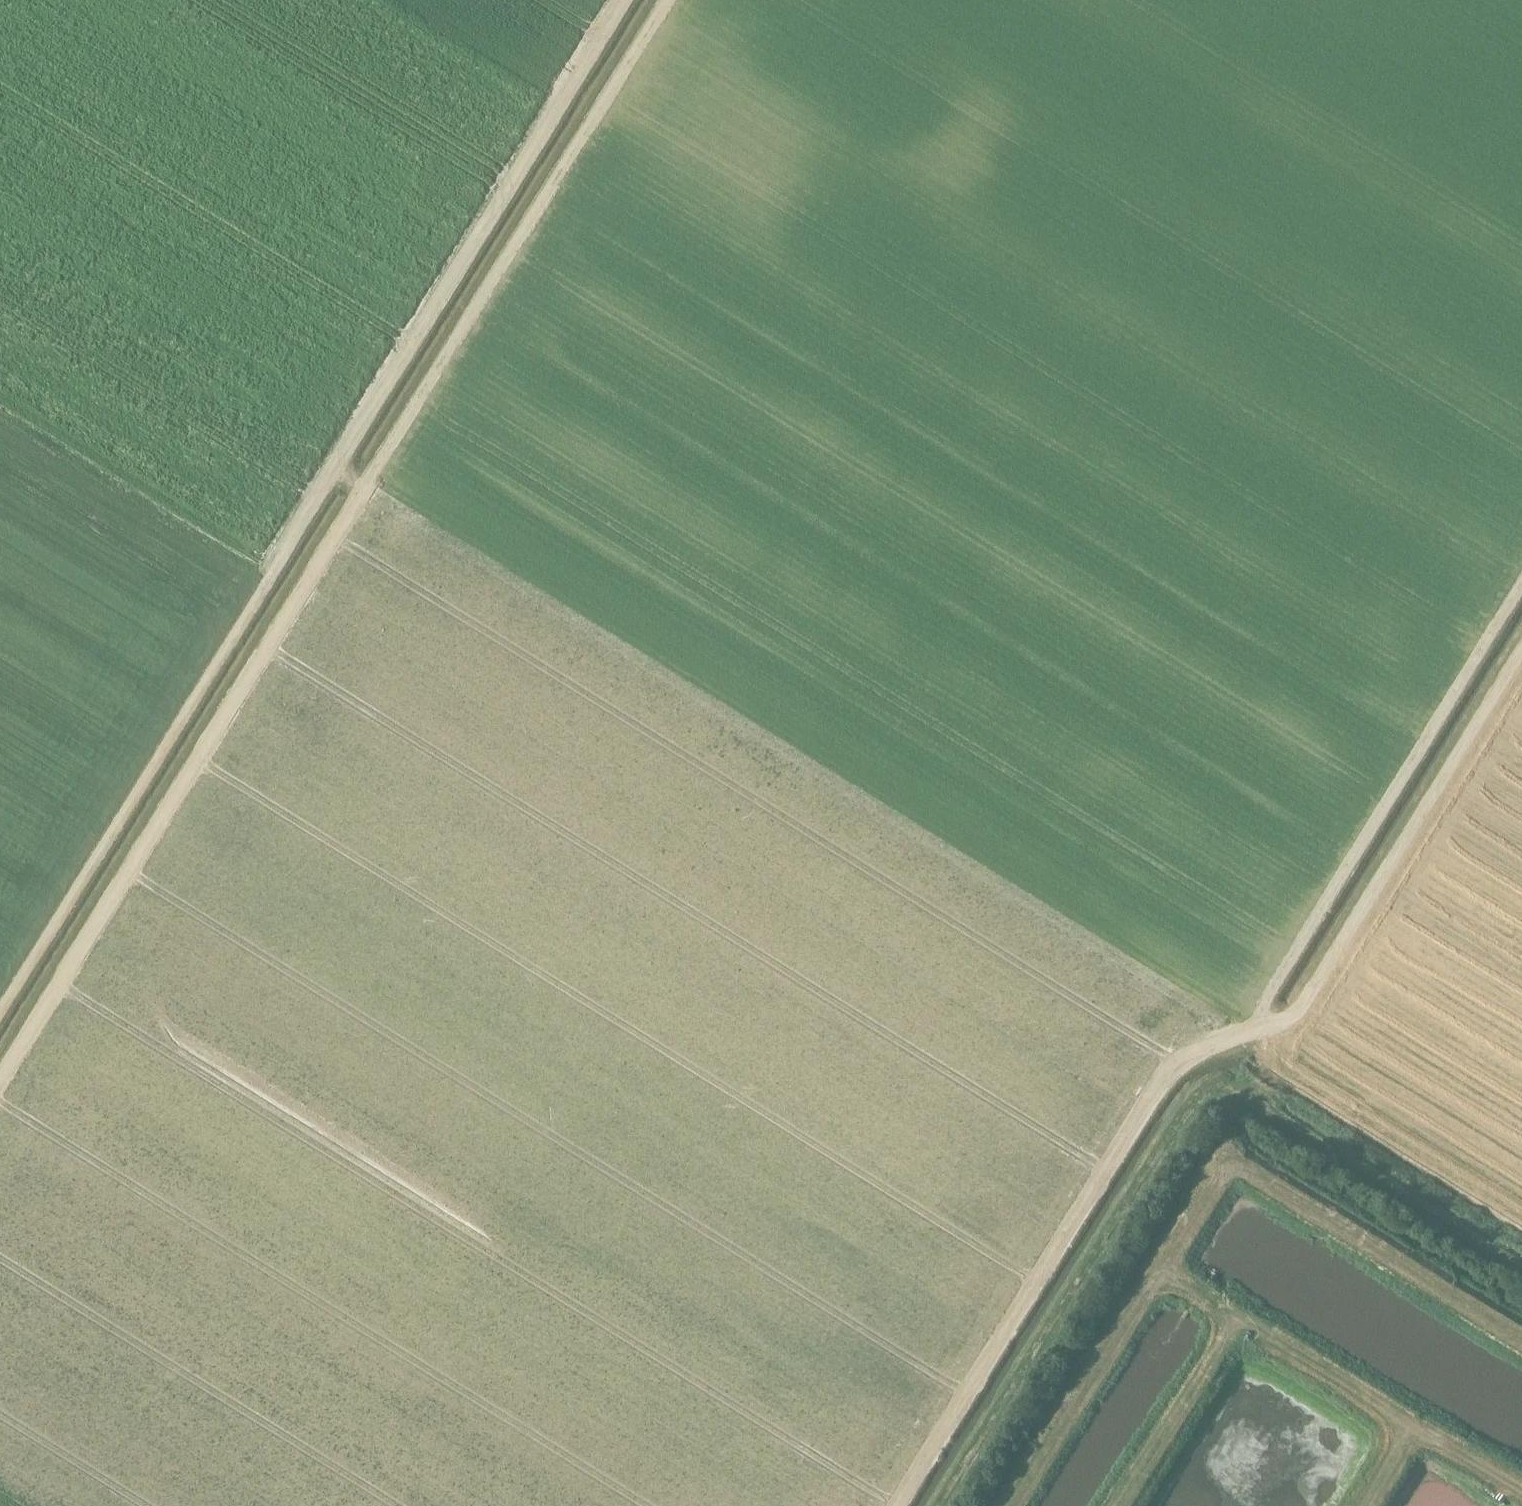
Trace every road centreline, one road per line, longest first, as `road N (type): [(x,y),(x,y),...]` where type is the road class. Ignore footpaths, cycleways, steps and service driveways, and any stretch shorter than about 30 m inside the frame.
road 1 (track): [(626,0),(0,1016)]

